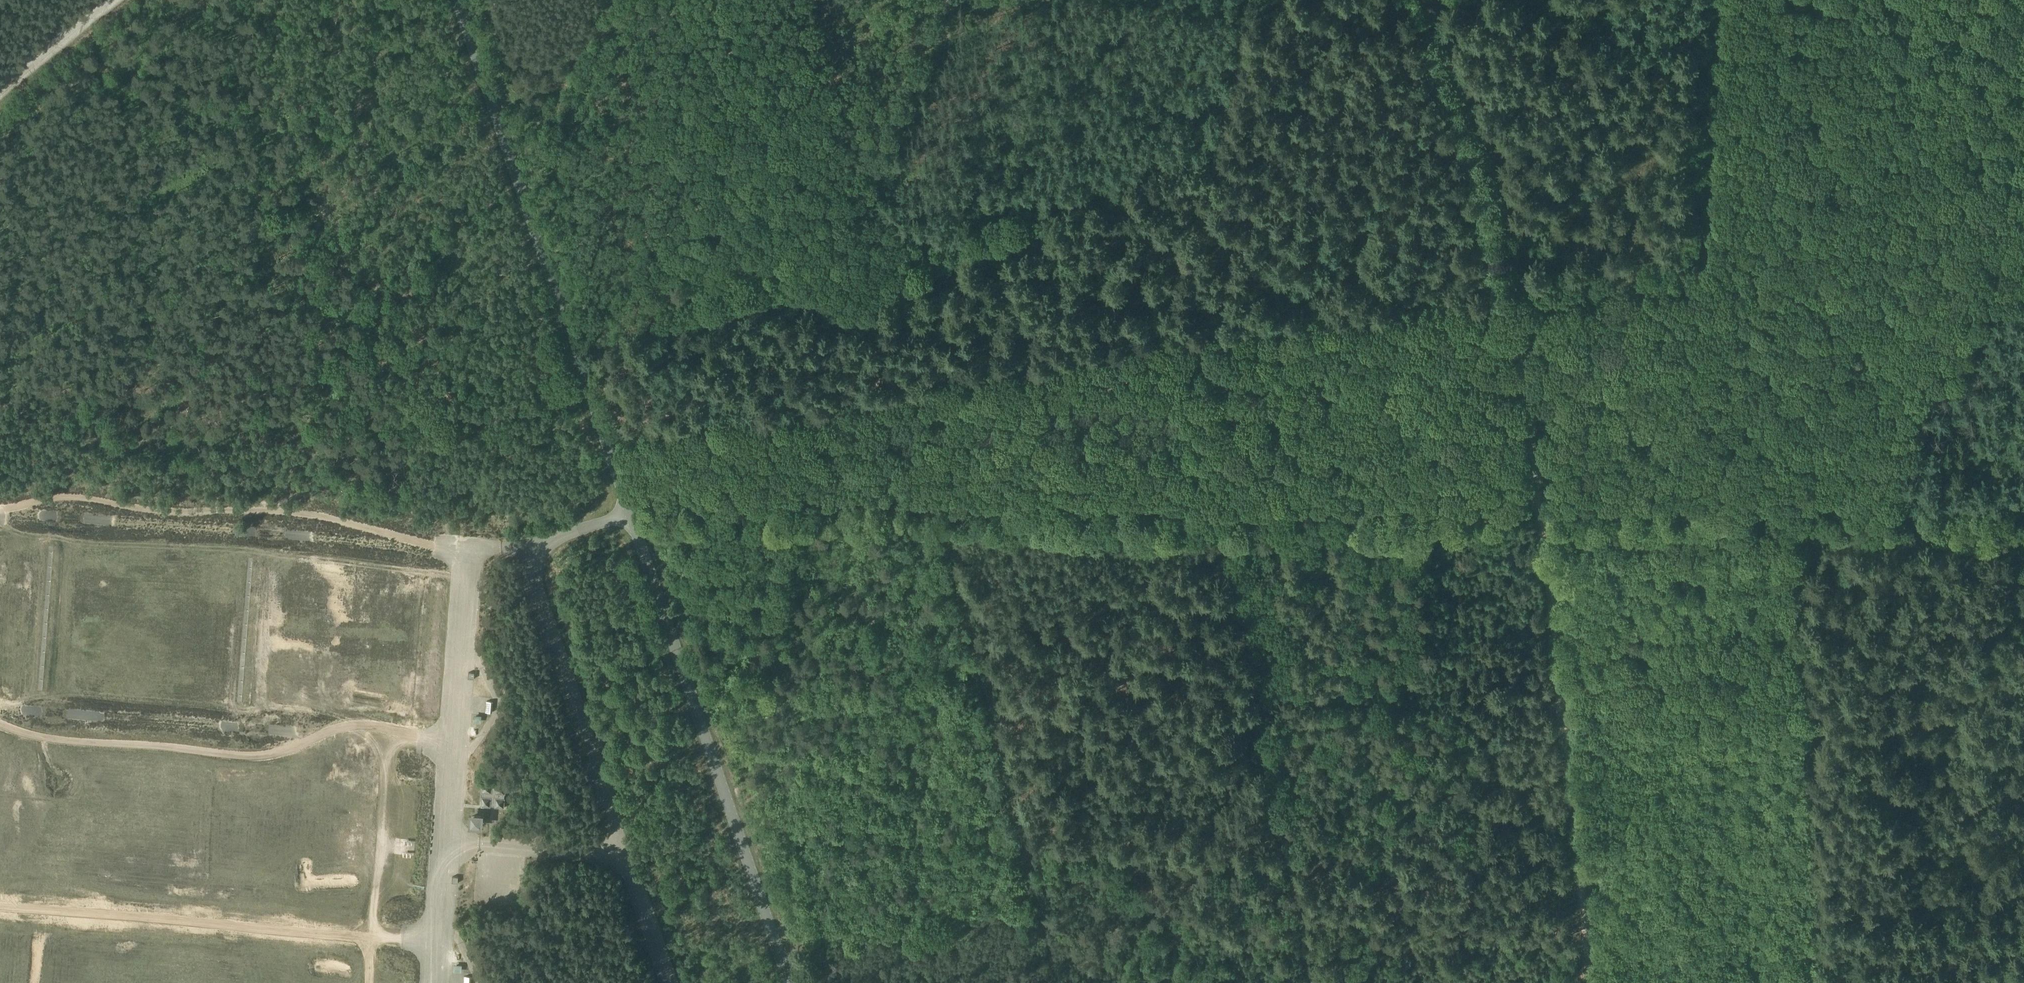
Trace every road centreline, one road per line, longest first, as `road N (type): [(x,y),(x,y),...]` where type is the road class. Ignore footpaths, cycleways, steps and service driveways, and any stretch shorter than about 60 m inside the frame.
road 1 (track): [(625,499),(2023,507)]
road 2 (track): [(1593,982),(1516,296),(1500,214),(1425,0)]
road 3 (track): [(469,550),(277,511),(149,509),(85,497),(0,508)]
road 4 (track): [(0,723),(72,742),(242,757),(270,756),(352,723),(453,741)]
road 5 (track): [(0,906),(437,941)]
road 6 (track): [(412,737),(388,761),(369,982)]
road 7 (track): [(0,93),(114,0)]

